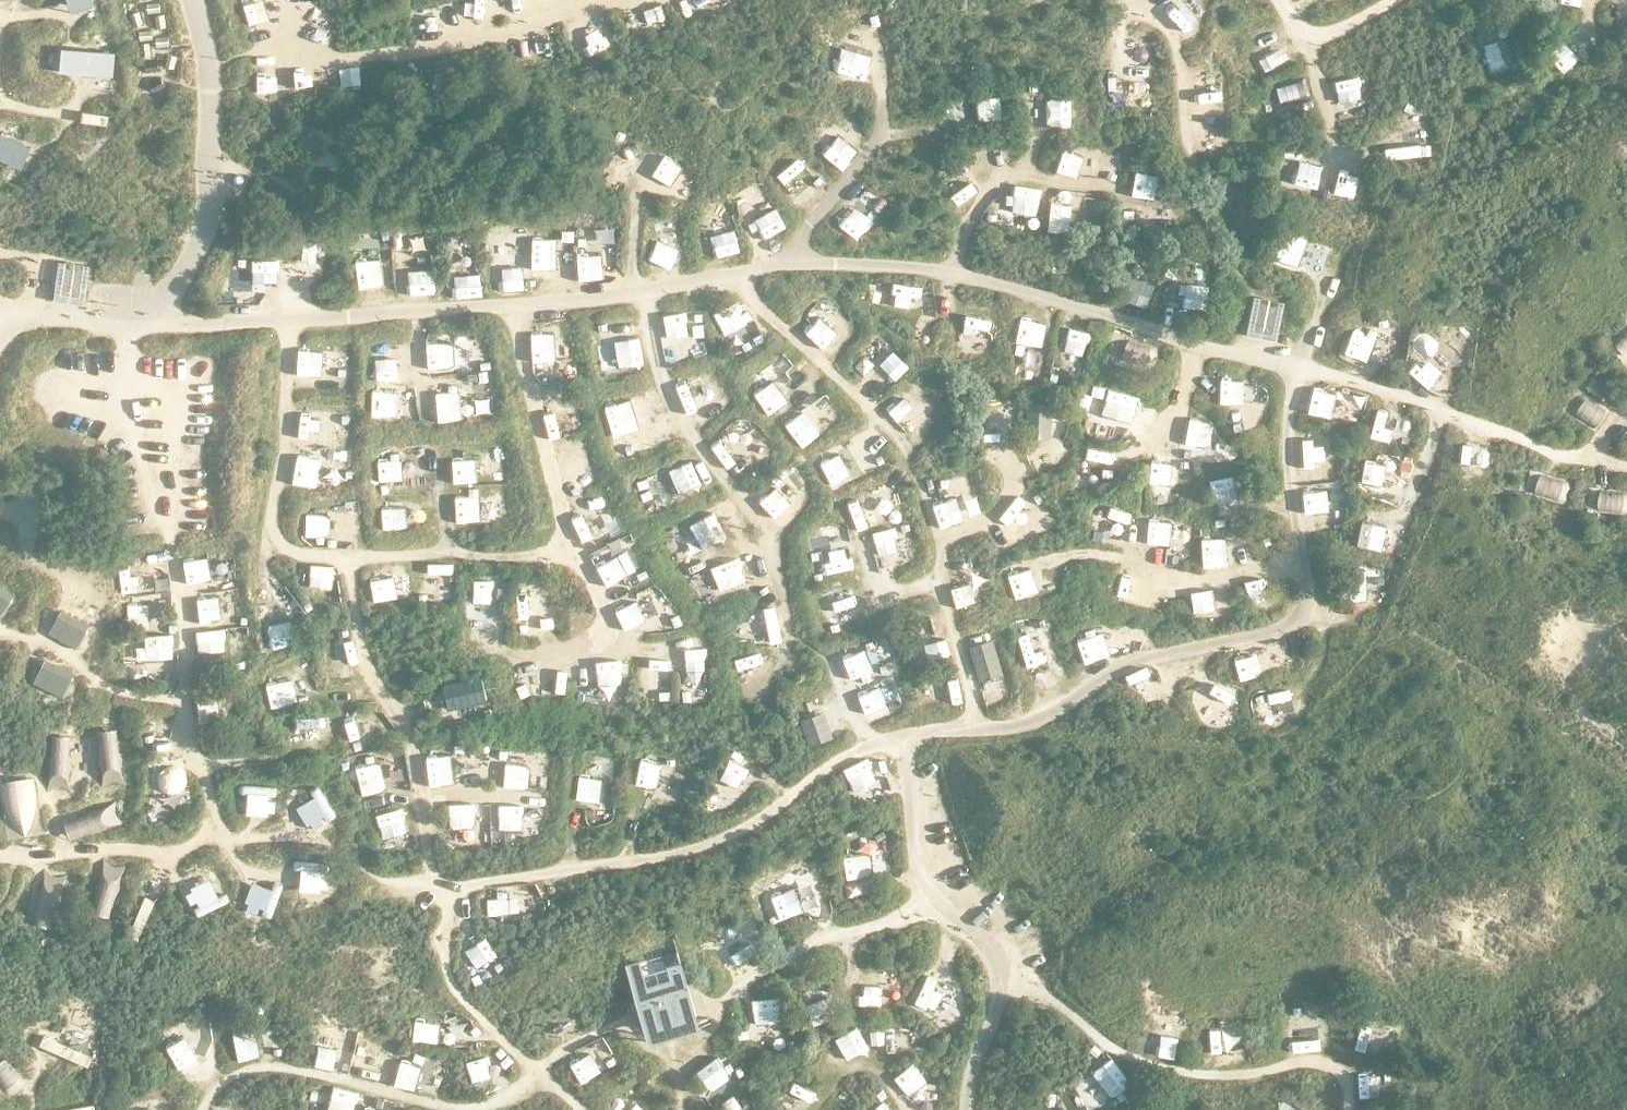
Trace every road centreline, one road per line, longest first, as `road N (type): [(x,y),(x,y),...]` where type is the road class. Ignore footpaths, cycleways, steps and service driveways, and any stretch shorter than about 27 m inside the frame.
road 1 (track): [(999,969),(1154,1068),(1219,1073),(1301,1058),(1341,1066),(1351,1080),(1350,1109)]
road 2 (track): [(1397,548),(1445,407)]

